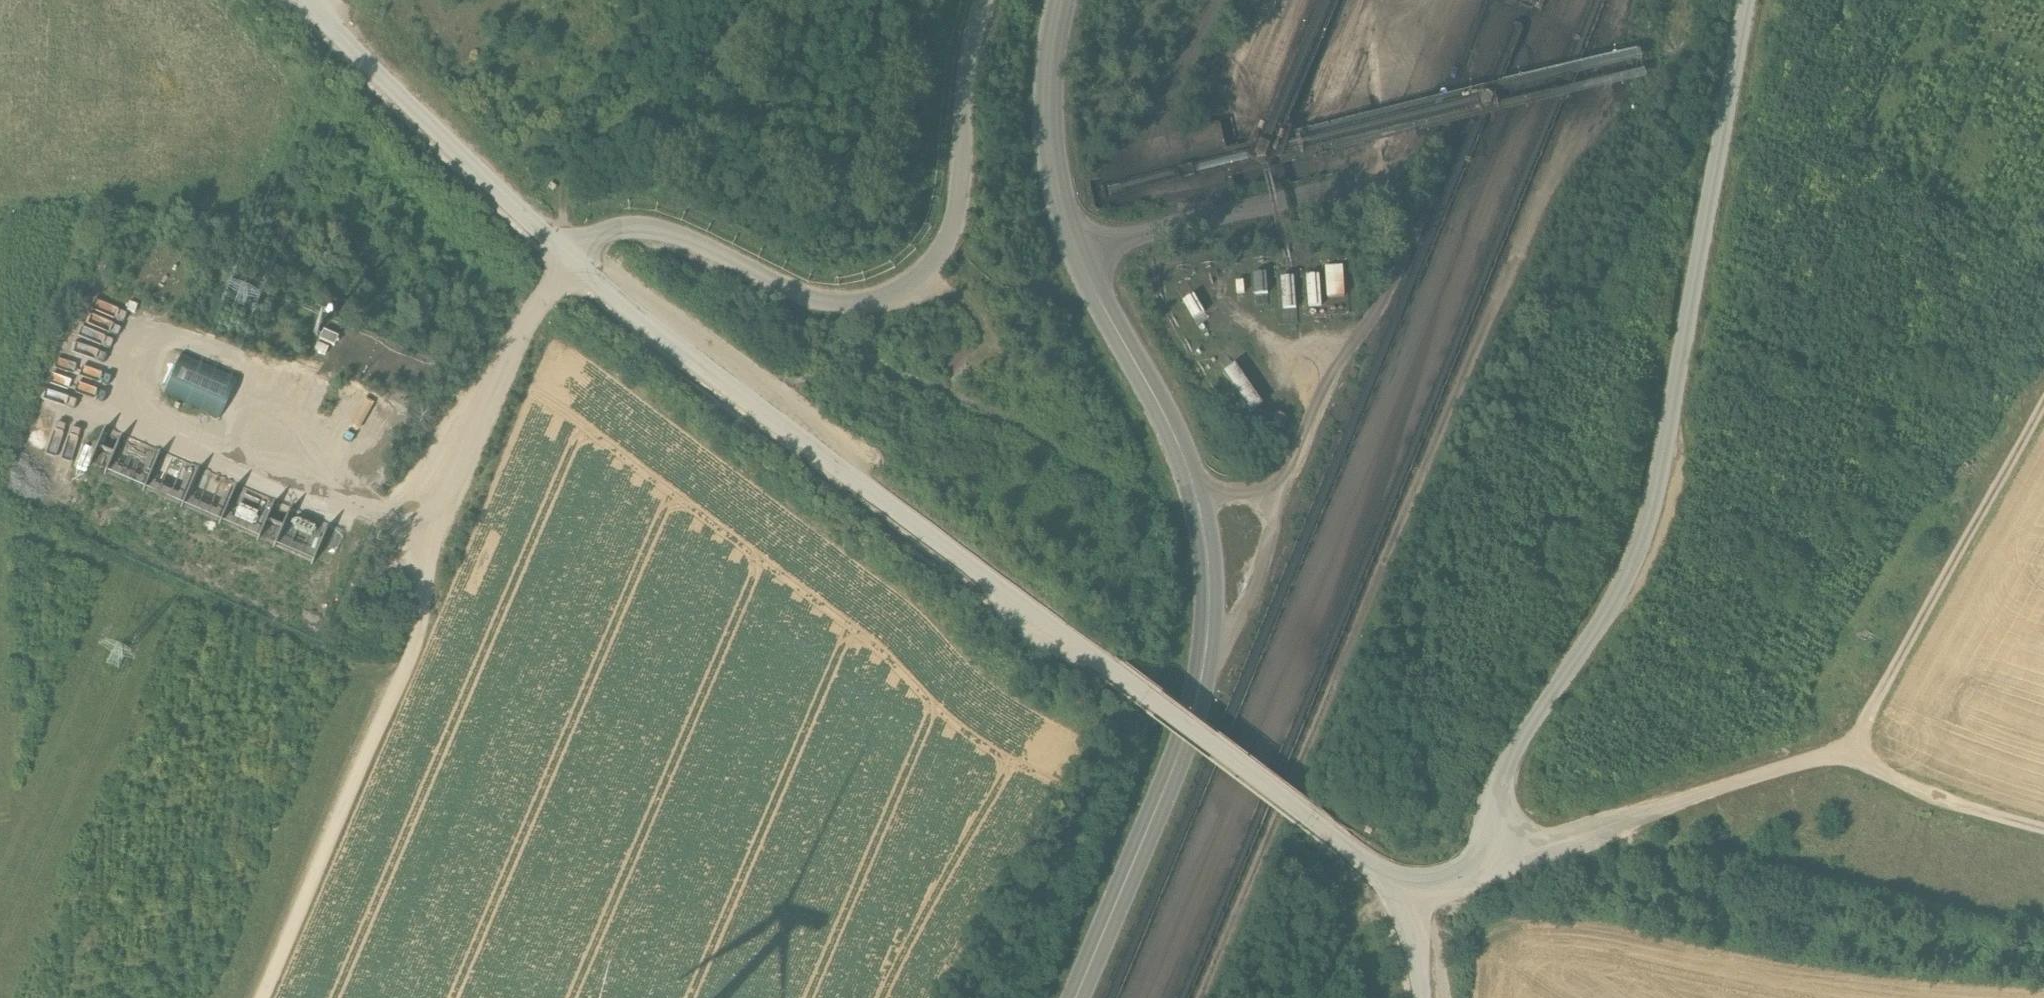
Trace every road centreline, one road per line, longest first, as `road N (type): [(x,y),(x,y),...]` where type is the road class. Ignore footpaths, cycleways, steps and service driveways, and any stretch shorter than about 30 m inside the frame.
road 1 (track): [(1421,997),(1414,939),(1392,885),(569,259),(303,0)]
road 2 (track): [(259,997),(421,617),(434,535),(454,481),(530,322),(584,238),(668,234),(823,298),(900,295),(916,285),(952,233),(974,52),(992,0)]
road 3 (track): [(1853,755),(2043,417)]
road 4 (track): [(1508,861),(1853,755)]
road 5 (track): [(2043,834),(1940,804),(1872,771)]

